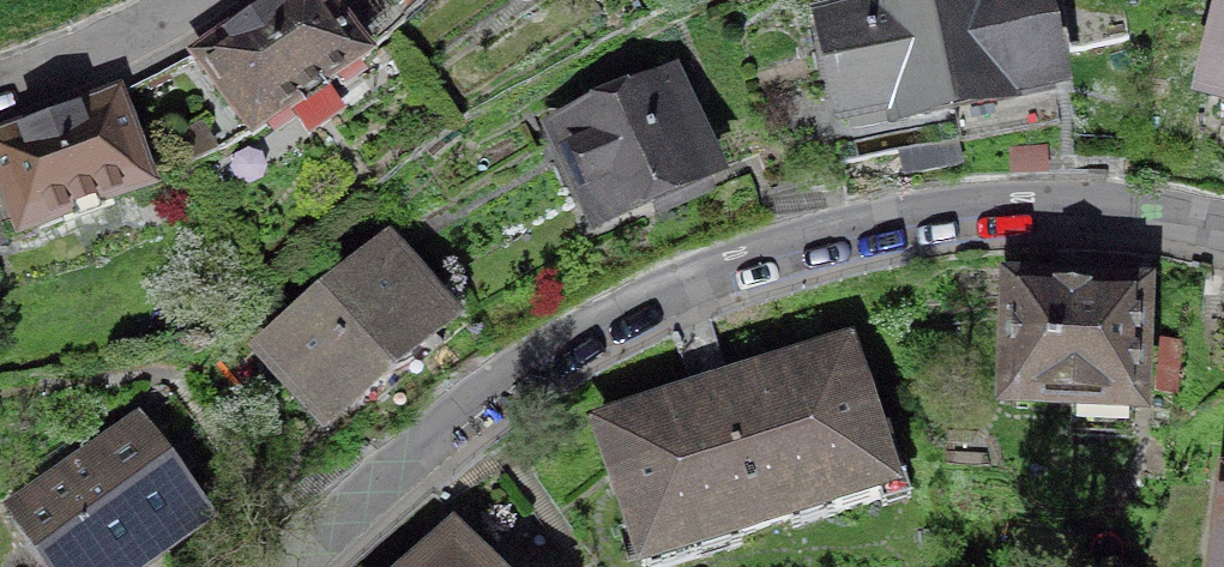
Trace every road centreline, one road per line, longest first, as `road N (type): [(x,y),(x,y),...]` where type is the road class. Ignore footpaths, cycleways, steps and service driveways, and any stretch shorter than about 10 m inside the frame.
road 1 (residential): [(1223,223),(1083,203),(936,210),(698,278),(542,356),(477,401),(291,566)]
road 2 (residential): [(189,0),(103,49),(0,89)]

